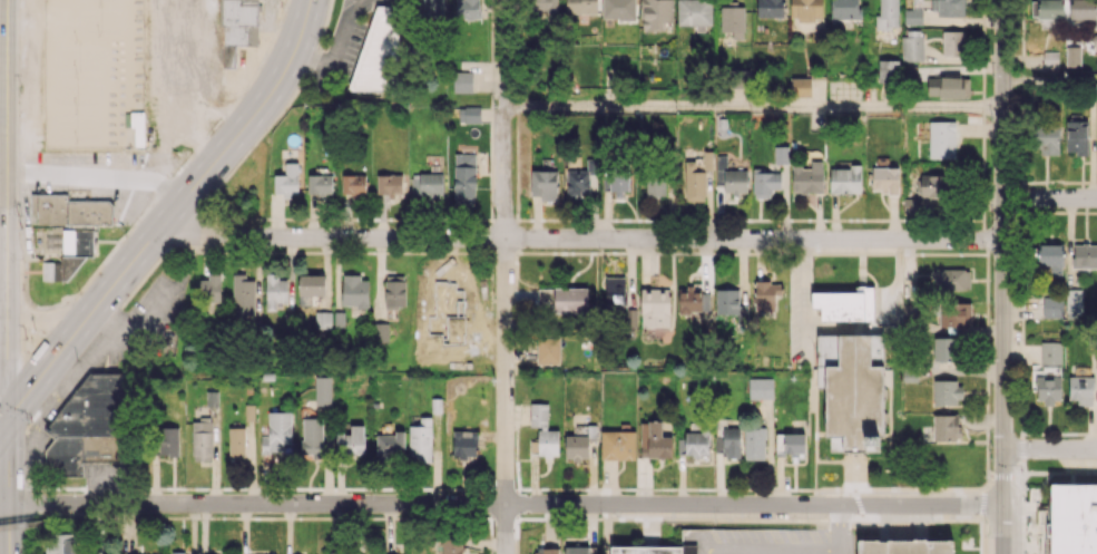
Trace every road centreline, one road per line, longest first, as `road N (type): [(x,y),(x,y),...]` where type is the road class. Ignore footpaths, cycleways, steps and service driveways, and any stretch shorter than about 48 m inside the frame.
road 1 (residential): [(1003,504),(0,508)]
road 2 (residential): [(1003,239),(153,237)]
road 3 (residential): [(505,0),(506,553)]
road 4 (primary): [(310,0),(296,47),(251,119),(9,410)]
road 5 (tertiary): [(1005,0),(1005,449)]
road 6 (secondary): [(8,0),(9,410)]
road 7 (secondary): [(9,410),(11,553)]

